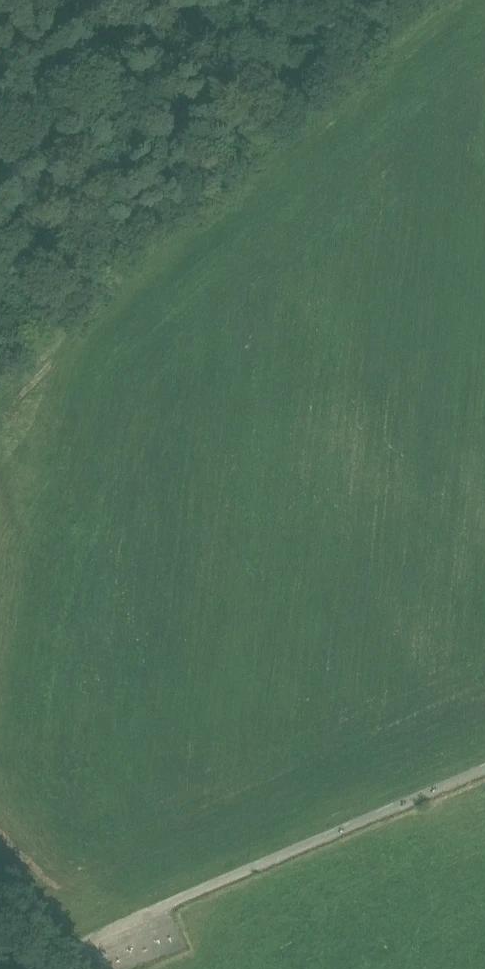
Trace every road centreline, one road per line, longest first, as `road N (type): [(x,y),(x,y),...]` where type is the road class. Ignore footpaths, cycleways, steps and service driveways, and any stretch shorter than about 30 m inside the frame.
road 1 (unclassified): [(82,946),(171,899),(484,770)]

